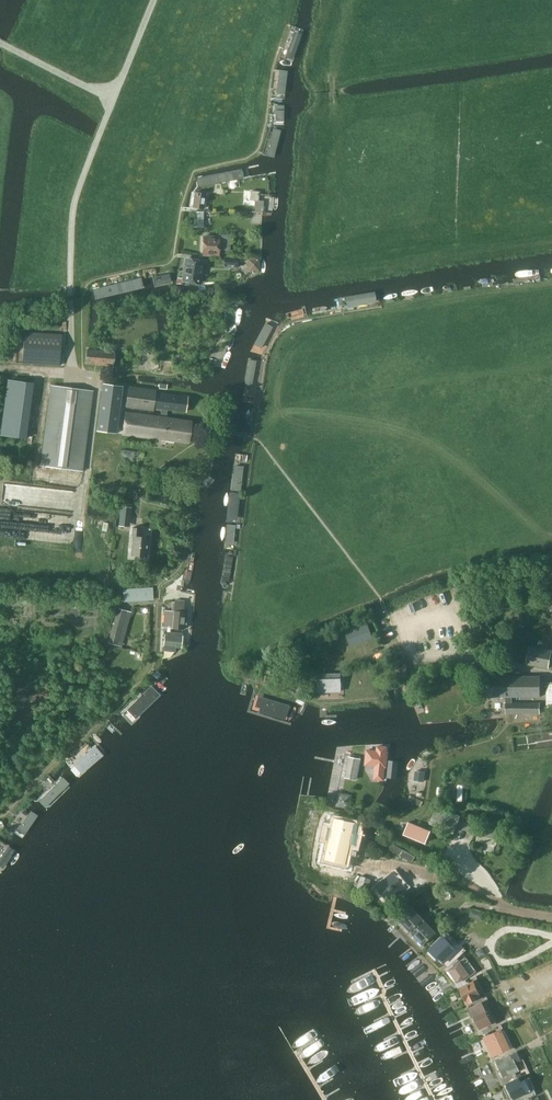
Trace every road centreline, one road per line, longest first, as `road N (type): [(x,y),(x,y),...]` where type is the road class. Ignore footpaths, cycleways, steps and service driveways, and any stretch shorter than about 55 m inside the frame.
road 1 (track): [(72,375),(75,204),(113,99),(0,42)]
road 2 (unclassified): [(551,673),(413,654)]

